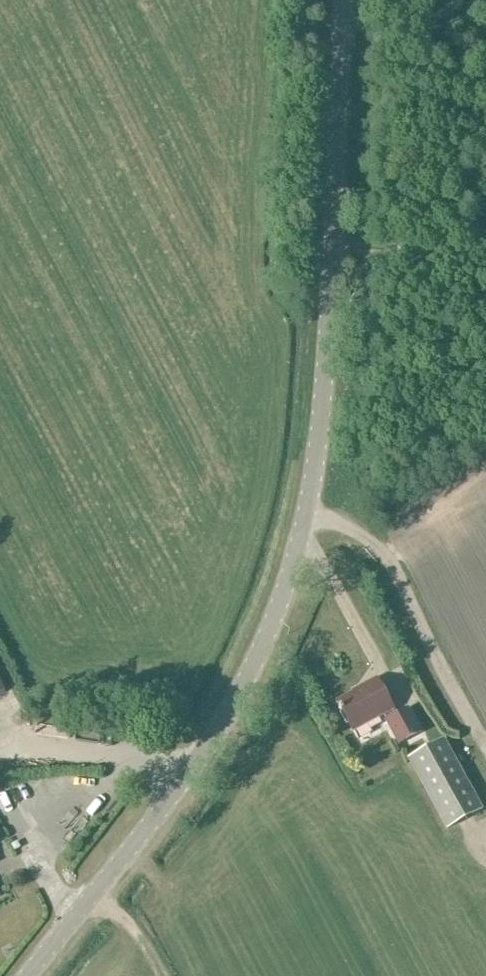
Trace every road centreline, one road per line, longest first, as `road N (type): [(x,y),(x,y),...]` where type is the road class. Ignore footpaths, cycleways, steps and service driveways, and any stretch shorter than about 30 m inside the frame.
road 1 (tertiary): [(35,975),(213,733),(275,609),(310,507),(335,209),(340,0)]
road 2 (track): [(485,243),(333,248)]

